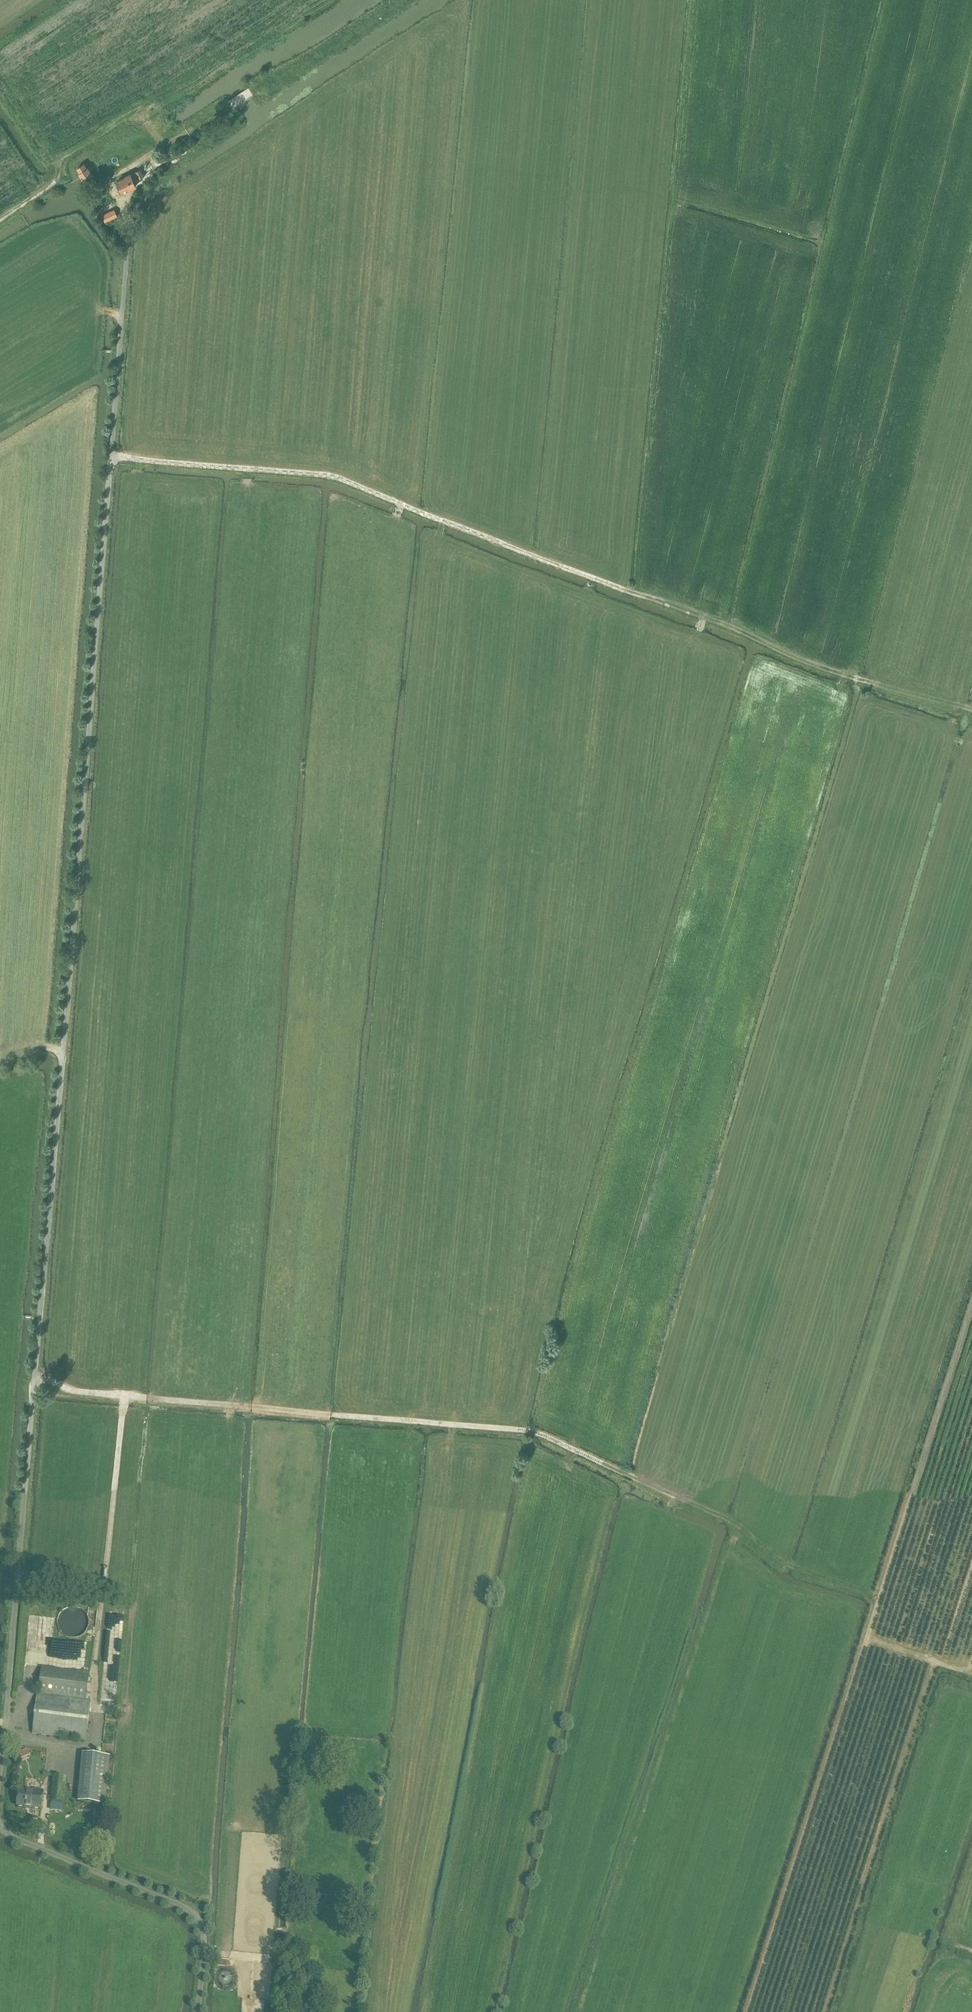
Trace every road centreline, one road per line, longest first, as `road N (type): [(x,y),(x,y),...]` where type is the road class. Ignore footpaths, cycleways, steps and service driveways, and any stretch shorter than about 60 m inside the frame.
road 1 (unclassified): [(0,1772),(129,227)]
road 2 (track): [(879,1599),(797,1568),(733,1519),(531,1430),(124,1397)]
road 3 (track): [(595,578),(329,474),(111,456)]
road 4 (track): [(124,1397),(92,1746),(28,1740),(0,1722)]
road 5 (track): [(748,2011),(879,1599)]
road 6 (track): [(0,220),(51,186),(67,156),(311,0)]
road 7 (track): [(879,1599),(971,1301)]
road 8 (unclassified): [(200,2011),(205,1943),(195,1915),(0,1828)]
road 9 (track): [(846,674),(595,578)]
road 10 (track): [(971,709),(846,674)]

